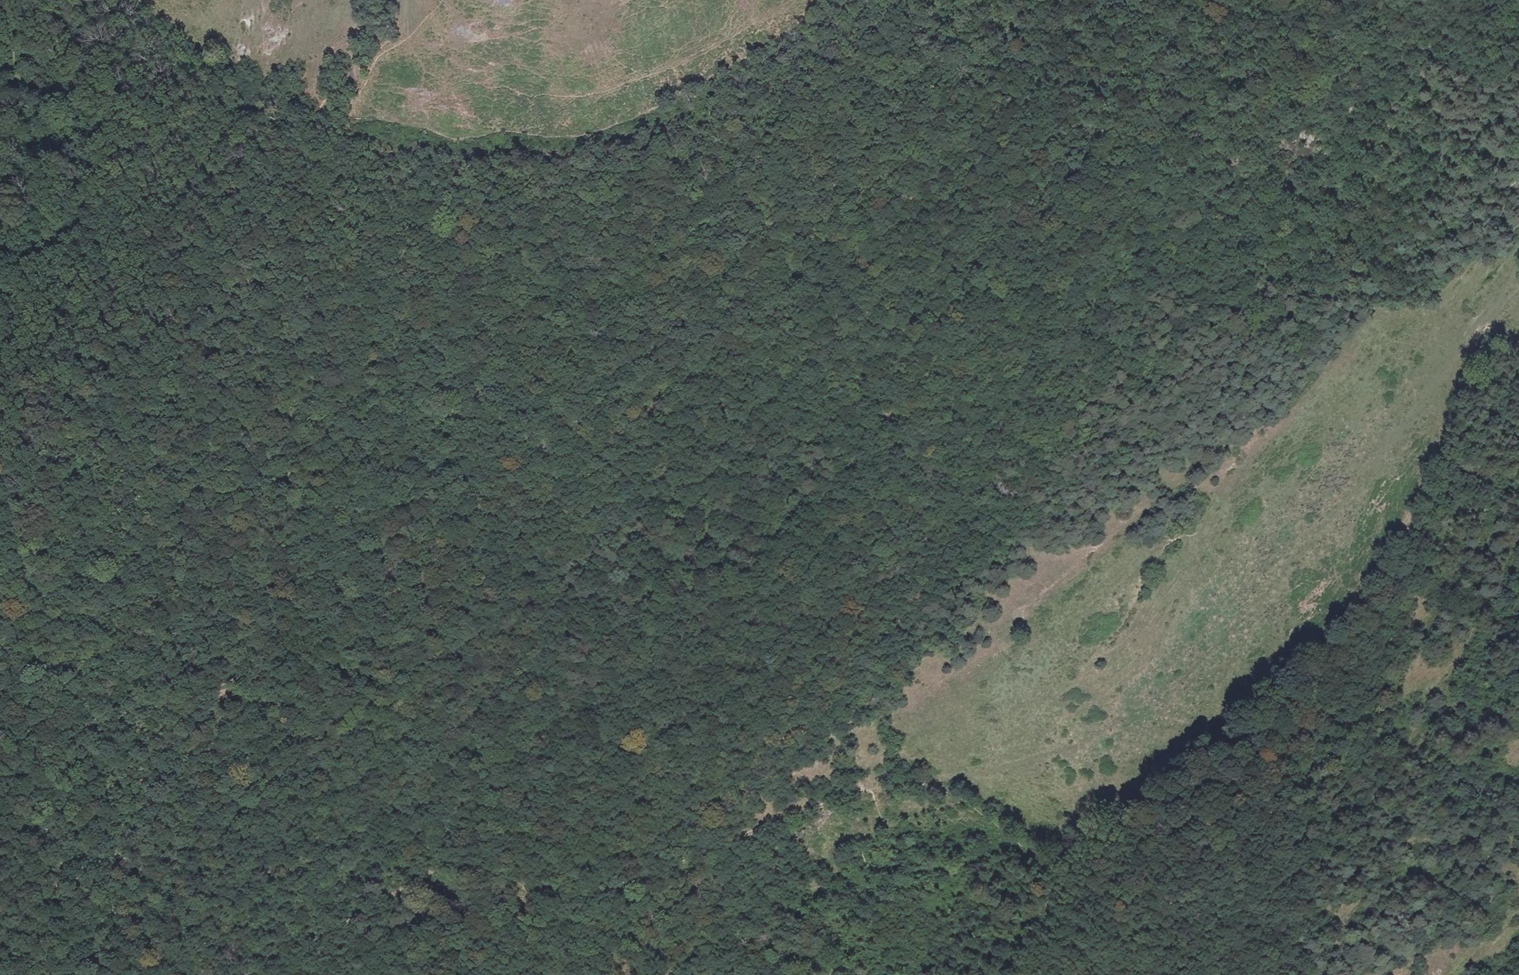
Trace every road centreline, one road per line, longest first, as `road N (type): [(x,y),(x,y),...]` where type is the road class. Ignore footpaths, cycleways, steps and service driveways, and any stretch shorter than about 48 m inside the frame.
road 1 (track): [(871,788),(637,879),(562,895),(462,857),(253,974)]
road 2 (track): [(1062,750),(871,788)]
road 3 (track): [(6,0),(14,84),(9,126),(0,129)]

